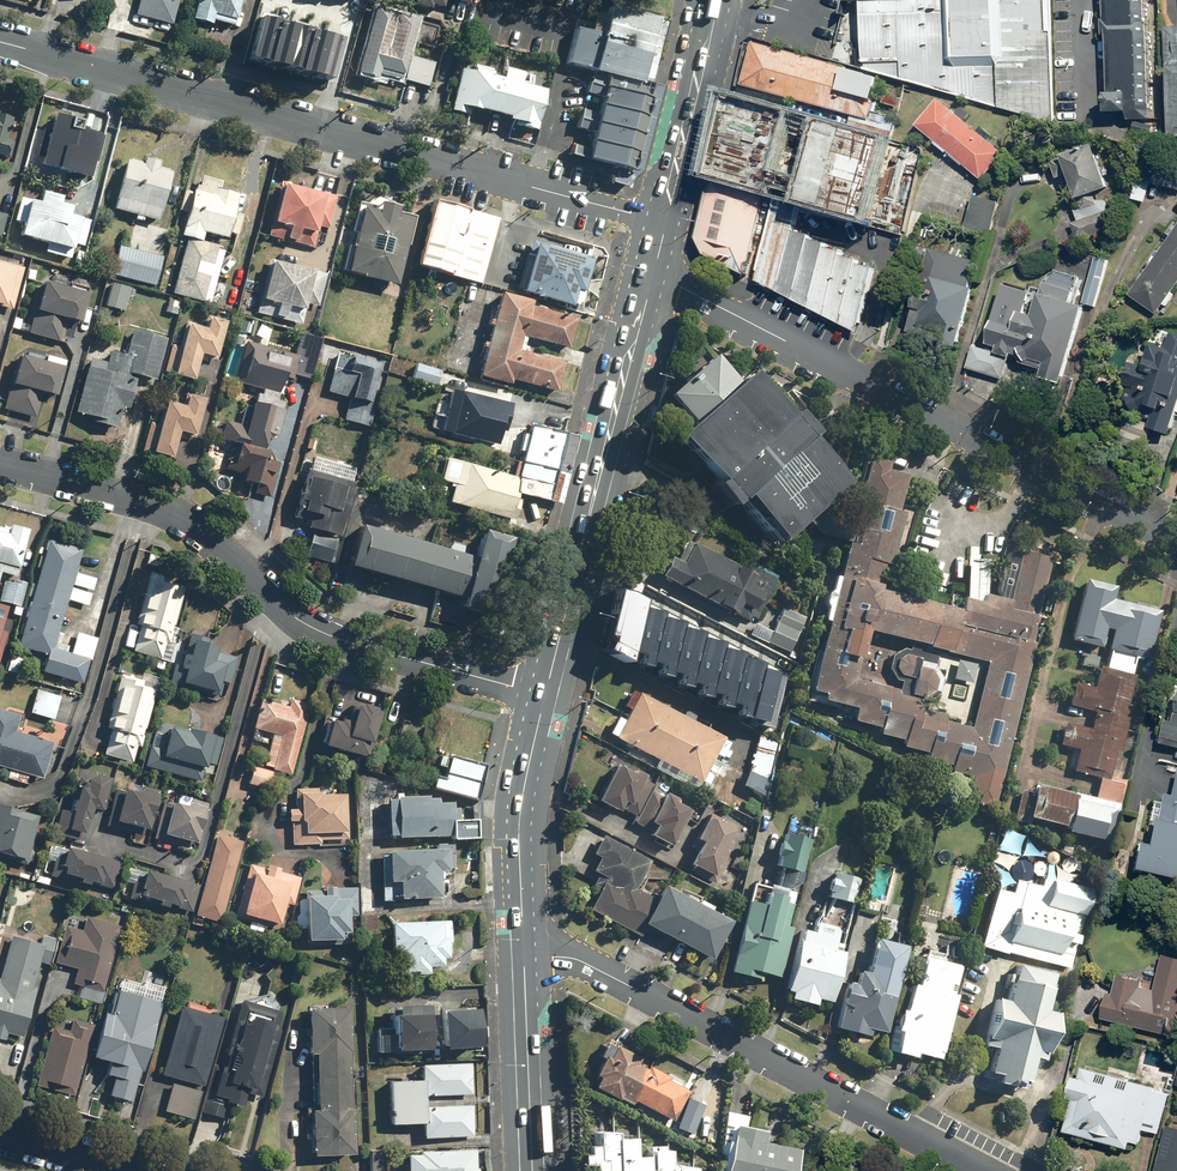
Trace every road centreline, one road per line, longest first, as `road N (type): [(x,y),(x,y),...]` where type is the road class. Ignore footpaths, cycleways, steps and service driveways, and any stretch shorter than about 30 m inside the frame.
road 1 (residential): [(0,40),(666,217)]
road 2 (residential): [(546,695),(339,640),(295,619),(170,513),(0,463)]
road 3 (residential): [(652,274),(1176,542)]
road 4 (residential): [(976,1170),(587,964),(525,959)]
road 5 (primary): [(652,274),(582,549)]
road 6 (primary): [(546,695),(522,801),(525,959)]
road 7 (residential): [(778,654),(582,549)]
road 8 (primary): [(713,0),(666,217)]
road 9 (primary): [(525,959),(533,1170)]
road 10 (primary): [(582,549),(546,695)]
road 11 (residential): [(123,1170),(0,1137)]

